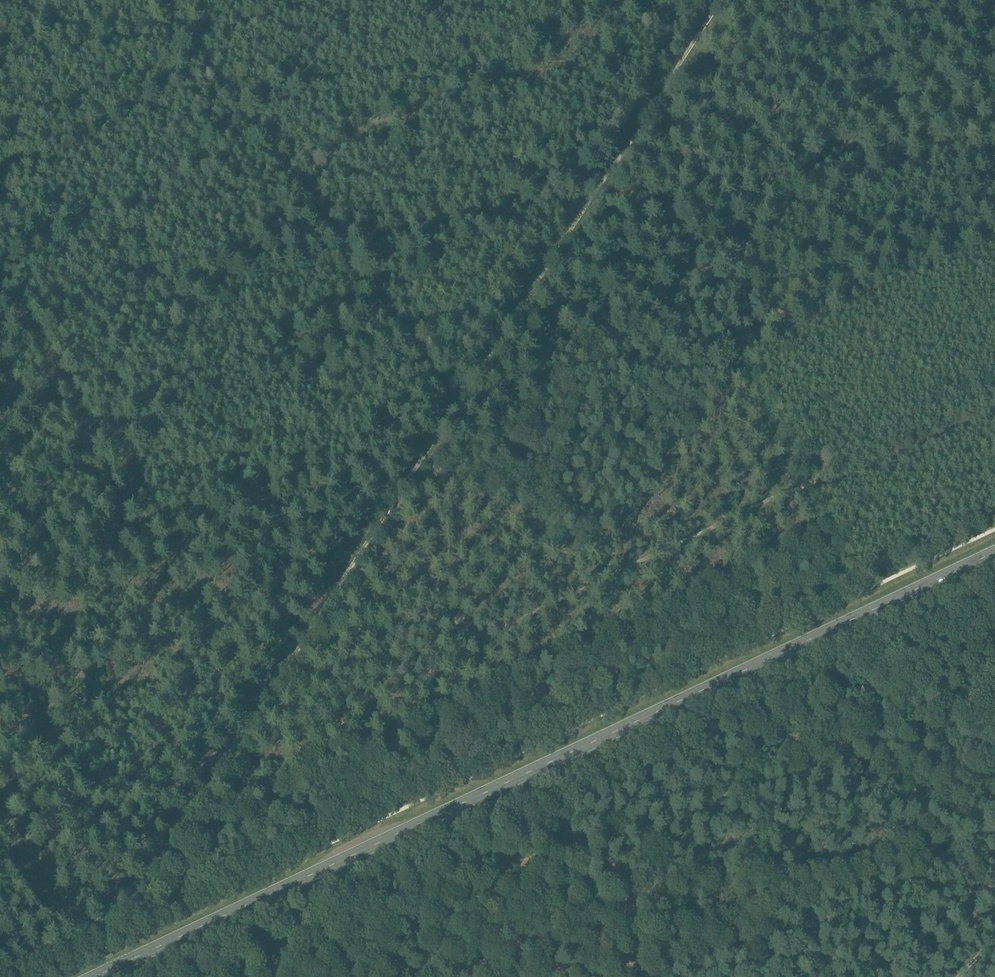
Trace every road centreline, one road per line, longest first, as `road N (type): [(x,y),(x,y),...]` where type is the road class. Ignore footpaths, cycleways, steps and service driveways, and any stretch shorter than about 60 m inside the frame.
road 1 (secondary): [(99,976),(994,549)]
road 2 (track): [(158,0),(458,403),(720,0)]
road 3 (track): [(372,530),(407,532),(455,627),(489,635),(767,500),(834,483),(994,410)]
road 4 (track): [(592,976),(697,813),(719,796),(775,783),(871,742),(994,735)]
road 5 (track): [(107,926),(136,895),(372,530)]
road 6 (track): [(372,530),(458,403)]
road 7 (track): [(0,810),(89,933)]

